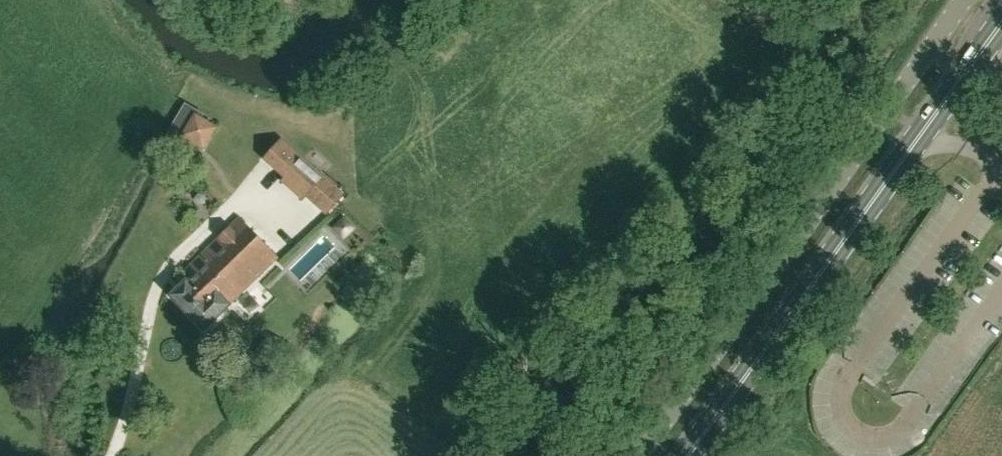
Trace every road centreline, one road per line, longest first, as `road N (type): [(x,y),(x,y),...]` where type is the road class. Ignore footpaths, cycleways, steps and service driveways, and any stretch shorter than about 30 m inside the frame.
road 1 (unclassified): [(639,455),(967,0)]
road 2 (primary): [(687,455),(1001,23)]

